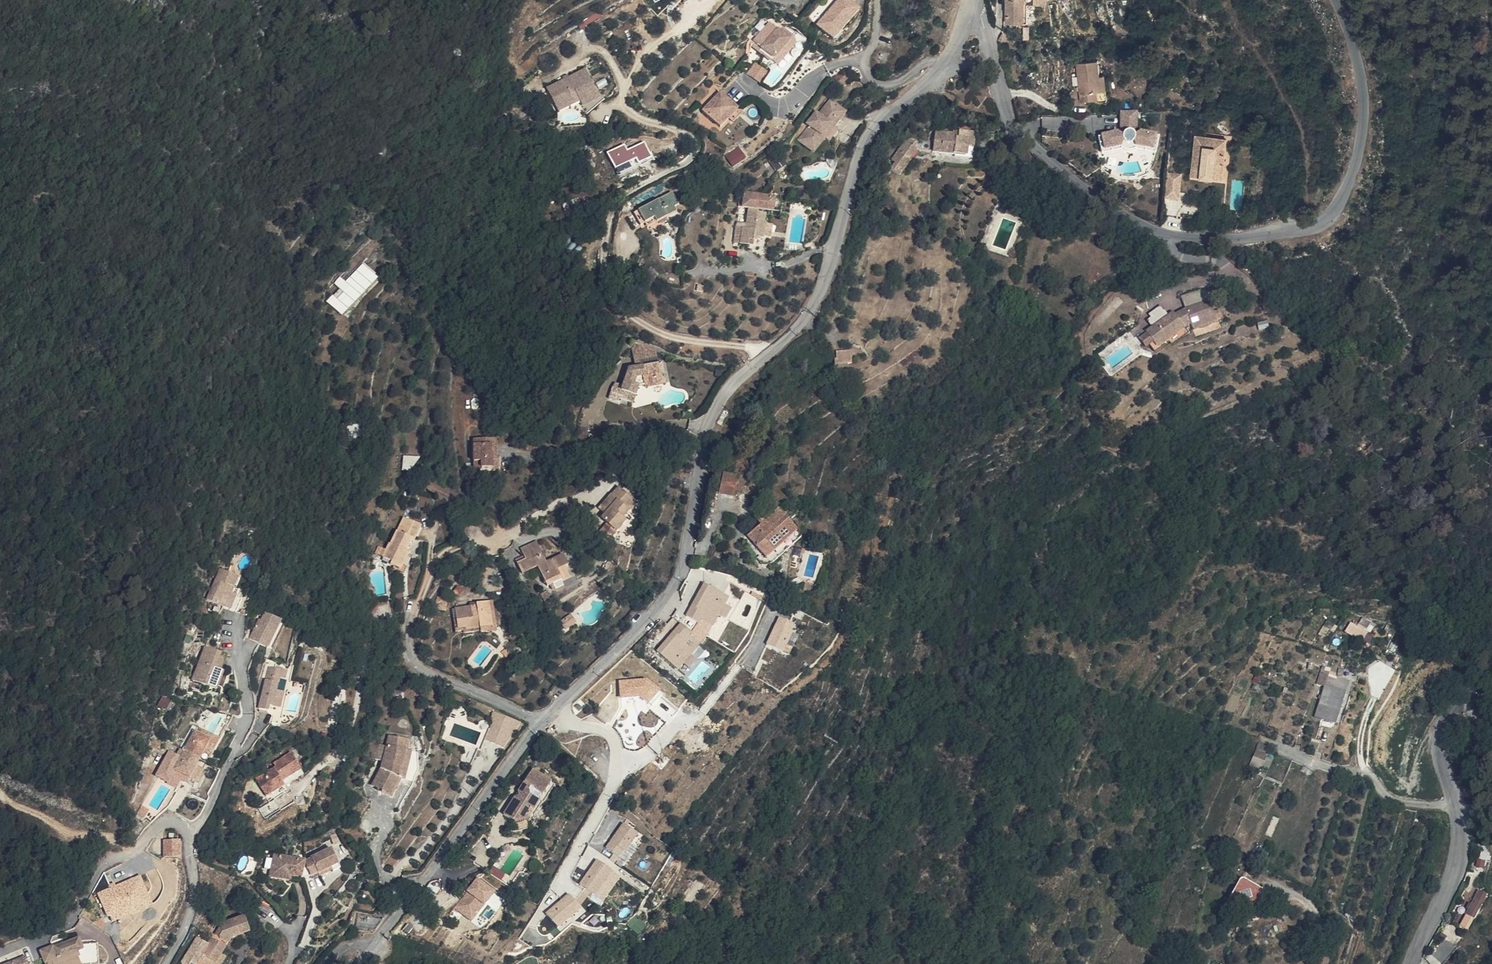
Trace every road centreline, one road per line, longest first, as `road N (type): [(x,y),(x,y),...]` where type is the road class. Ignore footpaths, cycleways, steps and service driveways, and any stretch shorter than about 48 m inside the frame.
road 1 (unclassified): [(766,352),(718,406),(686,566),(670,592),(540,723),(377,946)]
road 2 (residential): [(999,79),(1019,129),(1124,217),(1171,236),(1226,242),(1307,231),(1323,226),(1347,189),(1364,122),(1357,55),(1335,0)]
road 3 (residential): [(766,352),(792,331),(824,281),(876,128),(940,73)]
road 4 (tertiary): [(1491,680),(1459,697),(1439,734),(1460,818),(1459,862),(1411,963)]
road 5 (residential): [(0,953),(59,926),(107,862),(166,821),(191,833)]
road 6 (residential): [(191,833),(216,797),(247,719),(238,649)]
road 7 (track): [(127,853),(87,827),(0,791)]
road 8 (residential): [(191,833),(196,899),(167,963)]

